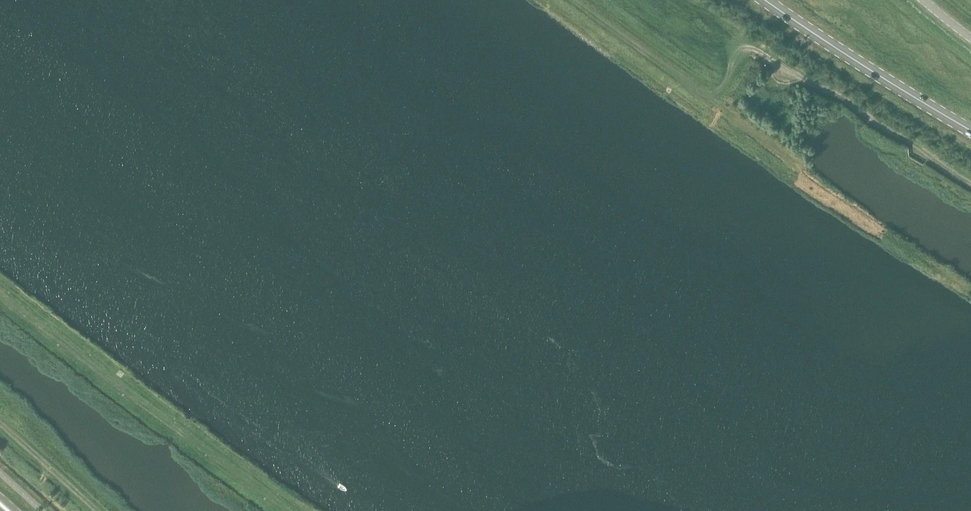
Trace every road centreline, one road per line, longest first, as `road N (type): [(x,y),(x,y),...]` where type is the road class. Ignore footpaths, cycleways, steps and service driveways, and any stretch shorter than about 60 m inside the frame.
road 1 (track): [(0,291),(205,446)]
road 2 (primary): [(970,126),(766,0)]
road 3 (track): [(98,510),(0,423)]

